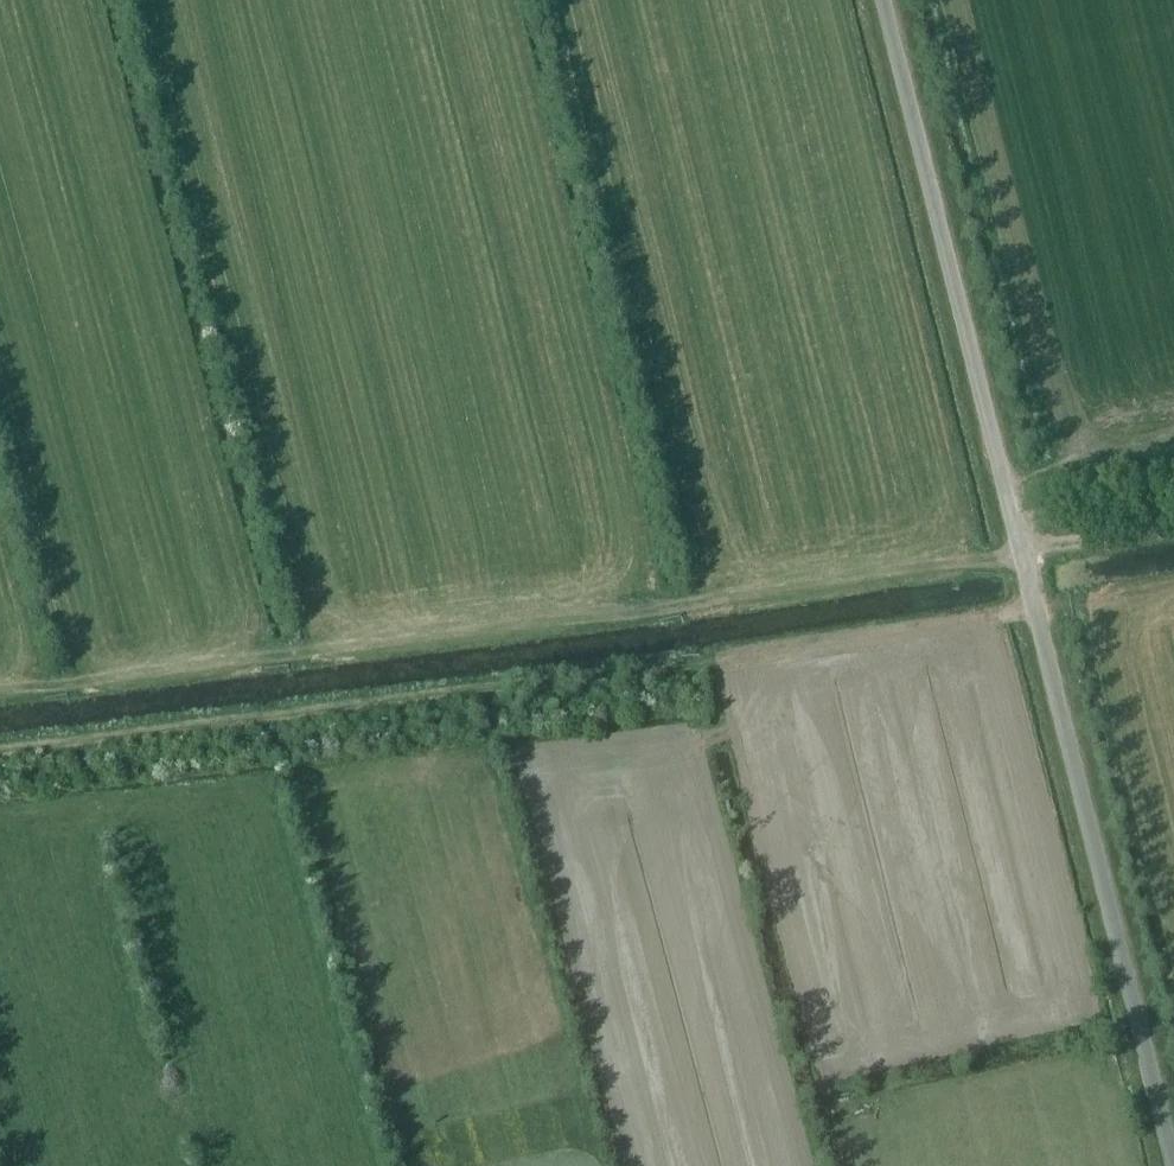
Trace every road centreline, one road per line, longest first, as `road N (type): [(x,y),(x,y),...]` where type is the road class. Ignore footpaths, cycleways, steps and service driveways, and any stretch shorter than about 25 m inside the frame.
road 1 (unclassified): [(877,0),(1172,1165)]
road 2 (track): [(1016,549),(1173,522)]

